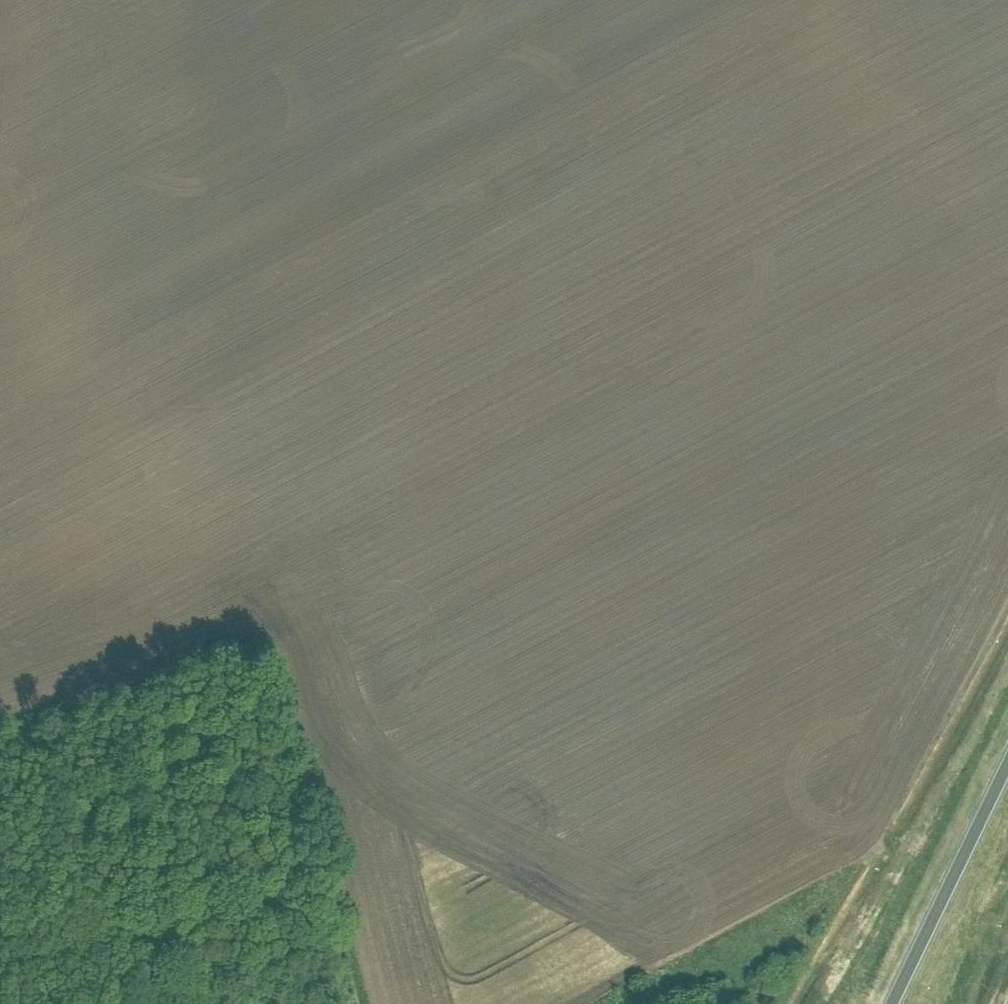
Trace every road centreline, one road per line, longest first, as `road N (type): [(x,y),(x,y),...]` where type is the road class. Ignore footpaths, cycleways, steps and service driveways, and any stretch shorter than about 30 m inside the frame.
road 1 (trunk): [(1007,764),(892,1003)]

